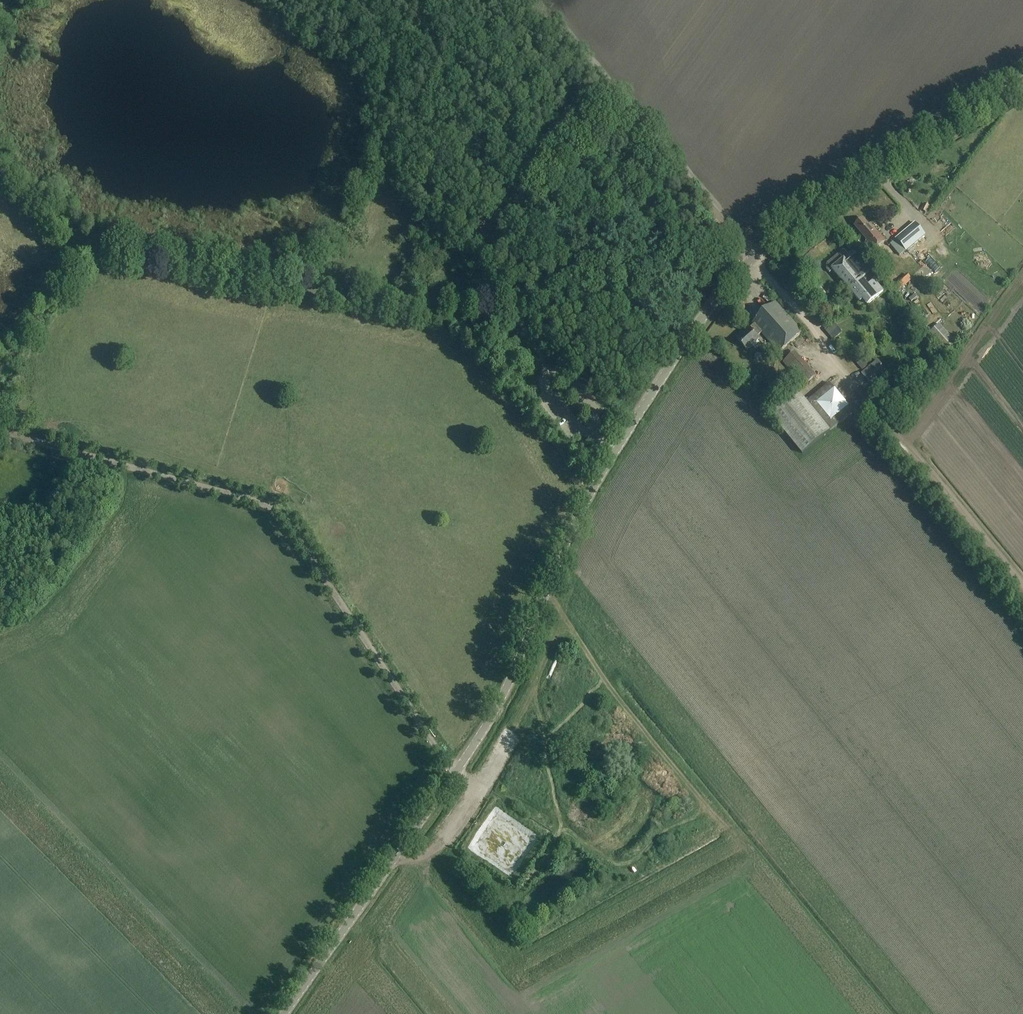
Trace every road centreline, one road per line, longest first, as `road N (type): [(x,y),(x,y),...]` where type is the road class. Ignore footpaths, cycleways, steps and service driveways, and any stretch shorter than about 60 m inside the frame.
road 1 (tertiary): [(284,1013),(488,726),(591,496),(733,279),(814,214),(1022,86)]
road 2 (track): [(455,773),(278,513),(0,431)]
road 3 (track): [(752,859),(620,703),(565,622),(512,734)]
road 4 (track): [(1022,584),(856,386)]
road 5 (track): [(91,251),(0,166)]

